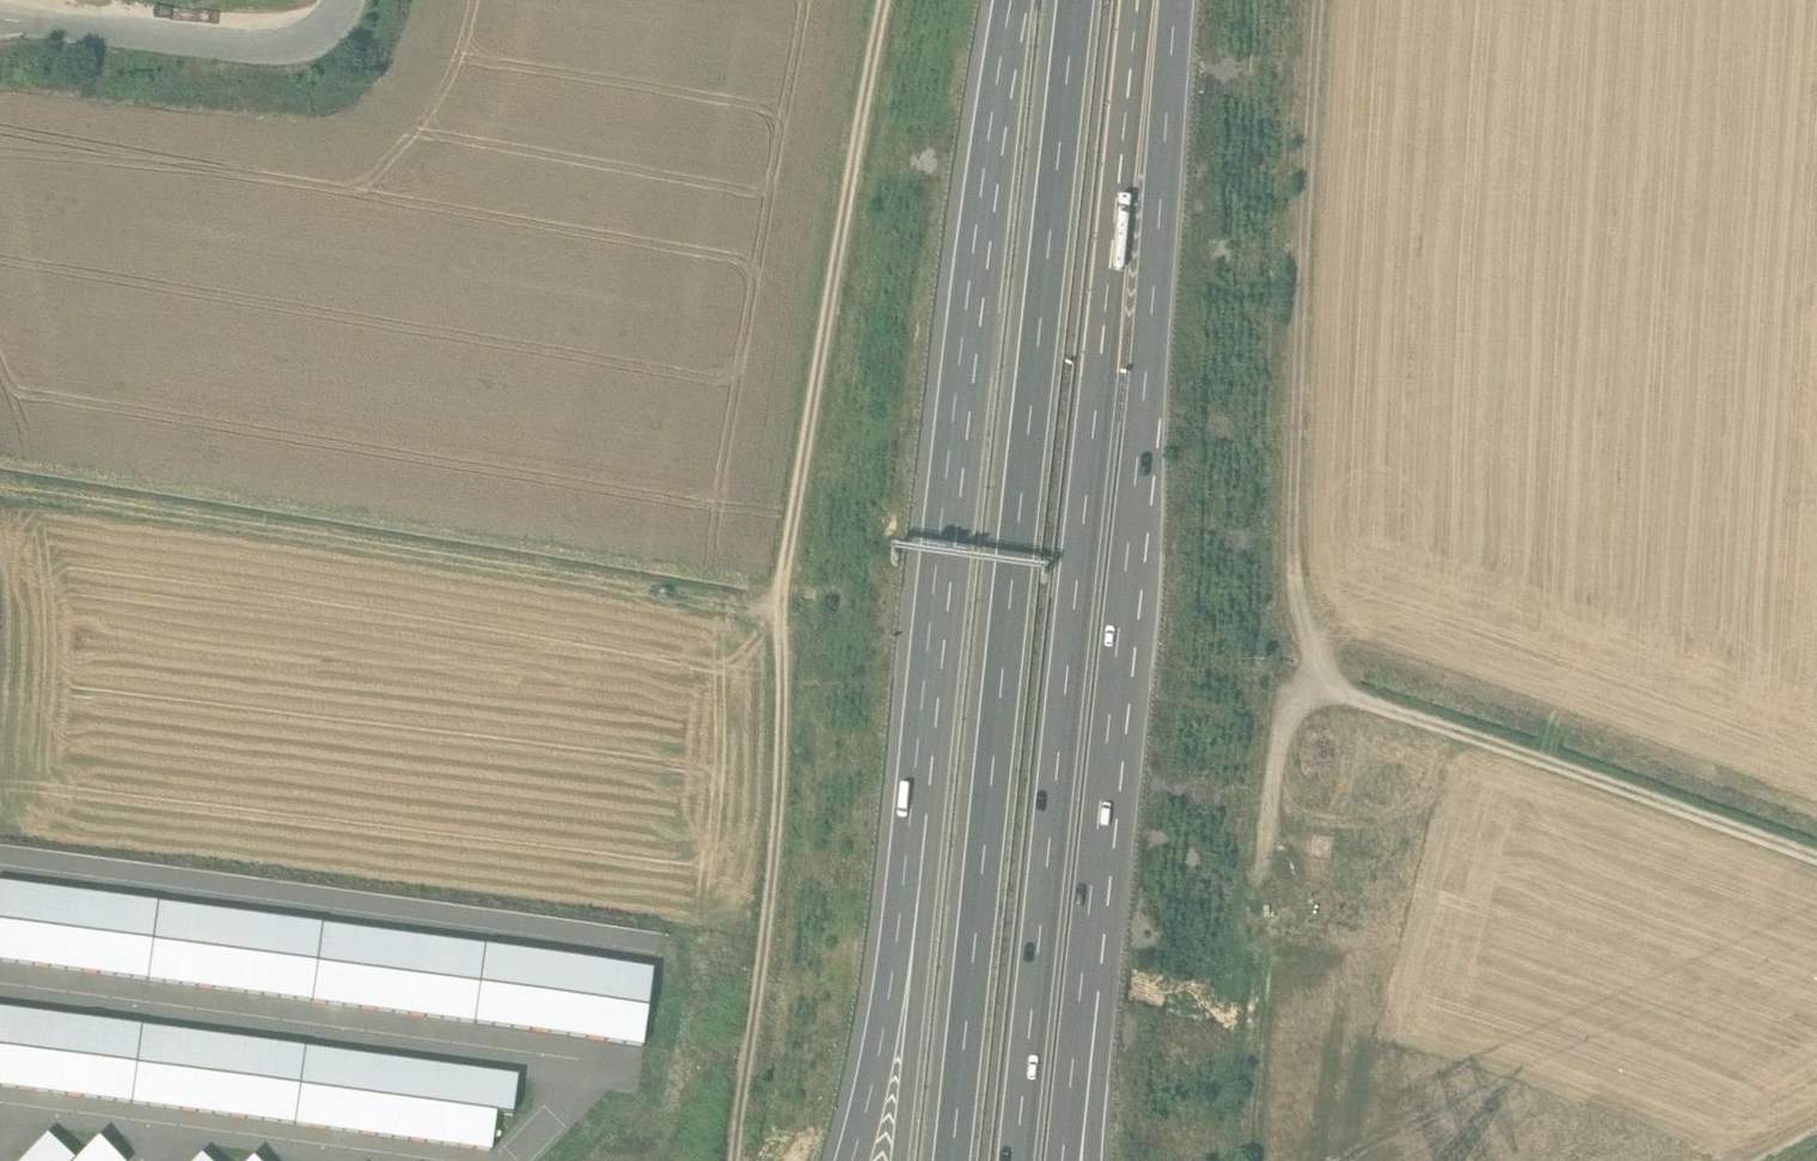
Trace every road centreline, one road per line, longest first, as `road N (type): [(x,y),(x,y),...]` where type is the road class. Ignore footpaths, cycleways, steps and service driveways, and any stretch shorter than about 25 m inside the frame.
road 1 (track): [(1325,0),(1289,554),(1317,674),(1816,854)]
road 2 (track): [(733,1160),(774,851),(789,610),(819,352),(887,0)]
road 3 (motorway): [(1018,1160),(1143,0)]
road 4 (motorway): [(1075,0),(953,1160)]
road 5 (motorway): [(1082,991),(1178,0)]
road 6 (motorway): [(1017,0),(922,810)]
road 7 (track): [(1317,674),(1287,710),(1269,779),(1232,991),(1229,1160)]
road 8 (unclassified): [(4,24),(264,50),(313,40),(347,0)]
road 9 (motorway): [(922,810),(854,1160)]
road 10 (motorway): [(922,810),(917,992),(900,1160)]
road 11 (motorway): [(1064,1160),(1082,991)]
road 12 (motorway): [(1091,1160),(1082,991)]

